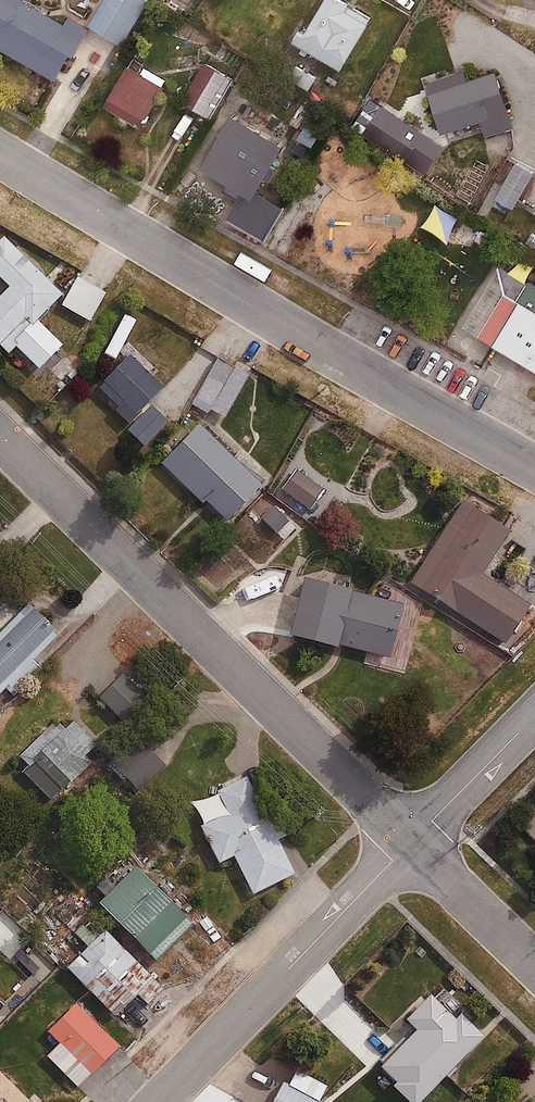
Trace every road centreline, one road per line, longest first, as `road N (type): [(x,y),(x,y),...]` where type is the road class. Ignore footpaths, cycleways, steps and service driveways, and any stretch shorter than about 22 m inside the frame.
road 1 (residential): [(0,154),(534,468)]
road 2 (residential): [(0,435),(411,842)]
road 3 (residential): [(160,1101),(411,842)]
road 4 (residential): [(411,842),(534,716)]
road 5 (residential): [(411,842),(534,963)]

